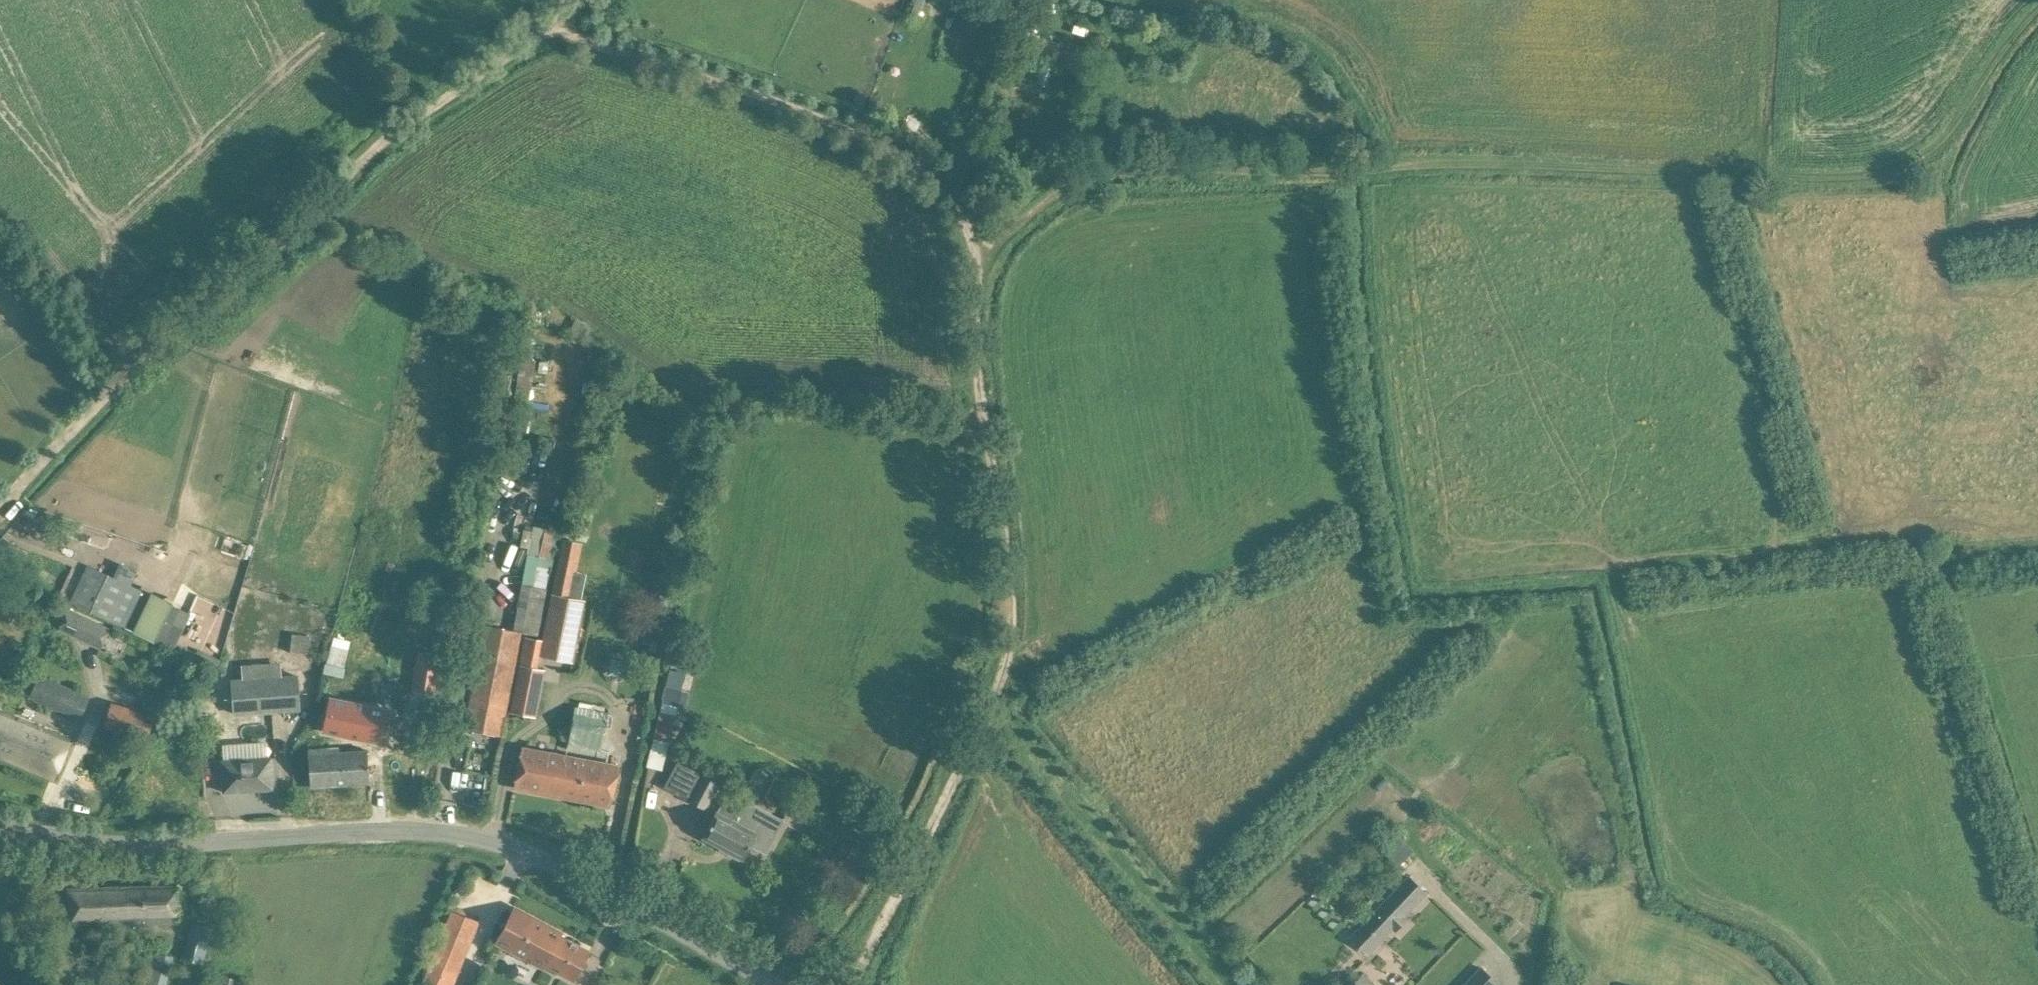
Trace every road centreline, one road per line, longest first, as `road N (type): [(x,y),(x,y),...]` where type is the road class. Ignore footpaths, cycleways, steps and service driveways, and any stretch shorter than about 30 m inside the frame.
road 1 (track): [(854,984),(1005,662),(1005,565),(978,382),(968,238),(946,199),(889,151),(591,41),(558,22)]
road 2 (track): [(974,270),(1052,195),(1129,165),(1900,173),(1934,147),(2037,14)]
road 3 (residential): [(775,984),(607,890),(495,842),(378,831),(105,842),(0,824)]
road 4 (track): [(0,505),(106,395),(379,147),(558,22)]

